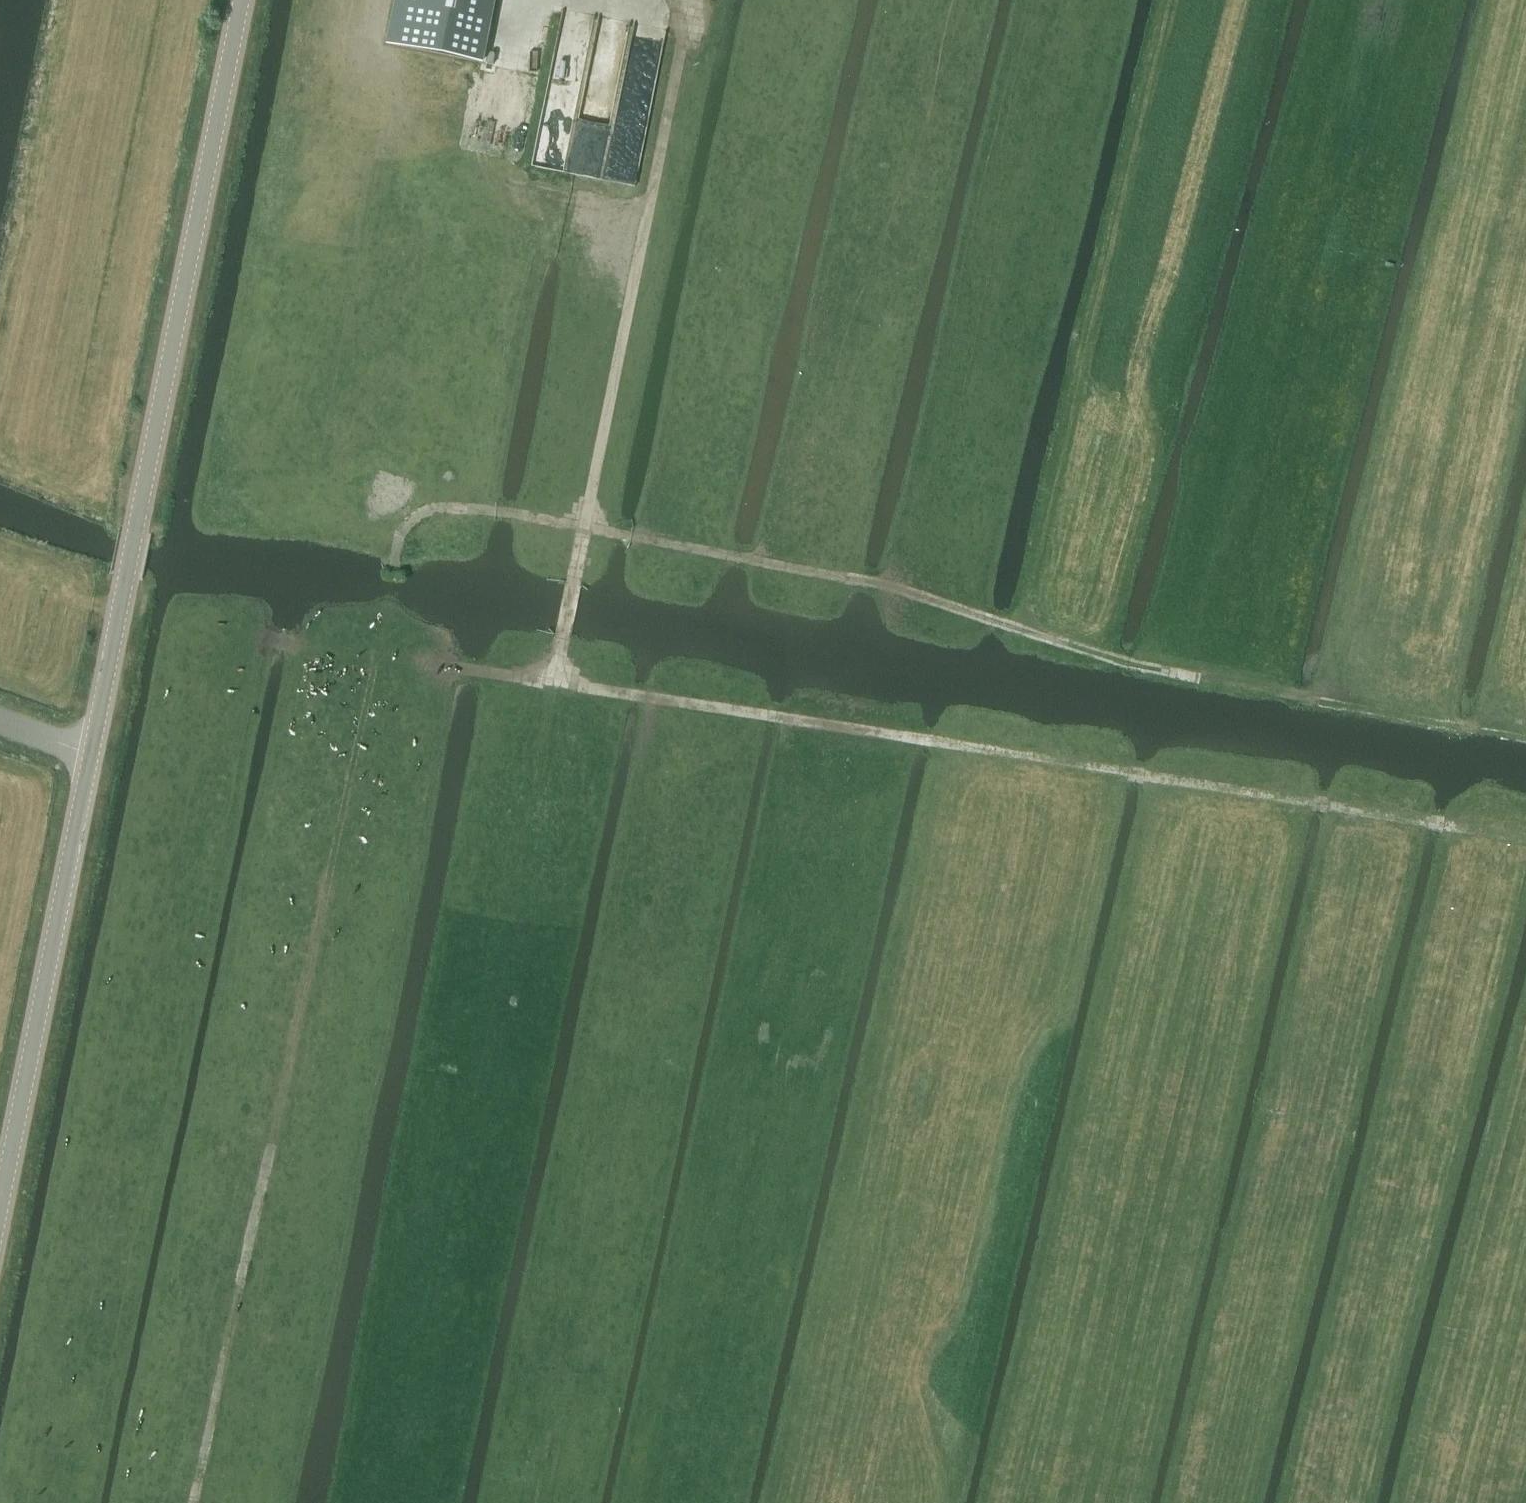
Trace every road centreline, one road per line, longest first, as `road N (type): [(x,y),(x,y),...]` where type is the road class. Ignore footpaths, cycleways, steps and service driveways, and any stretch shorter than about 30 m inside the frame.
road 1 (tertiary): [(0,1199),(125,578)]
road 2 (tertiary): [(242,0),(125,578)]

